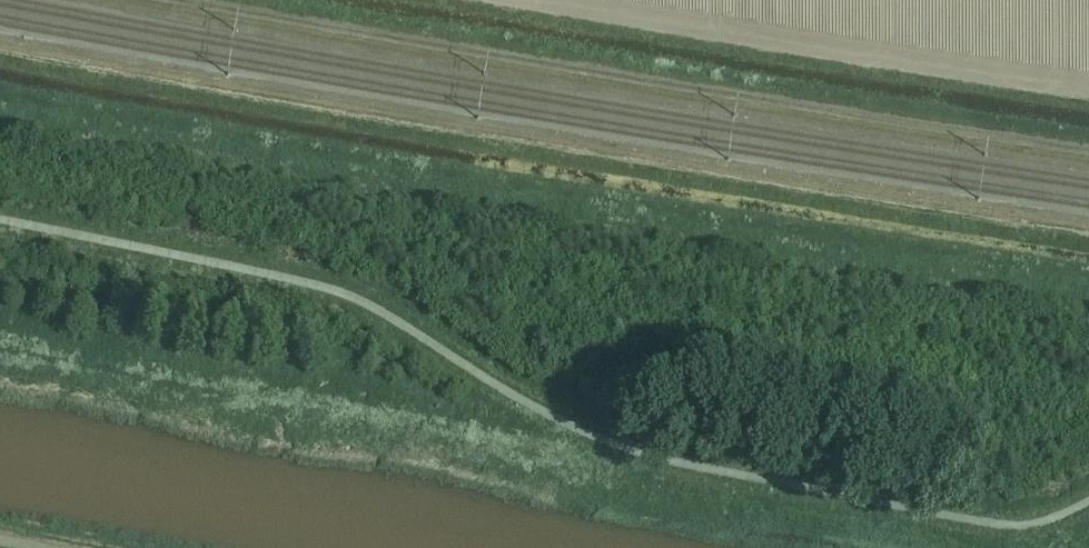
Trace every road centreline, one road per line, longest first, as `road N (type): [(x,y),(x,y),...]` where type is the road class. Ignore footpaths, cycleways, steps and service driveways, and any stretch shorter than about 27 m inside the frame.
road 1 (track): [(1088,234),(0,50)]
road 2 (track): [(1088,154),(161,0)]

